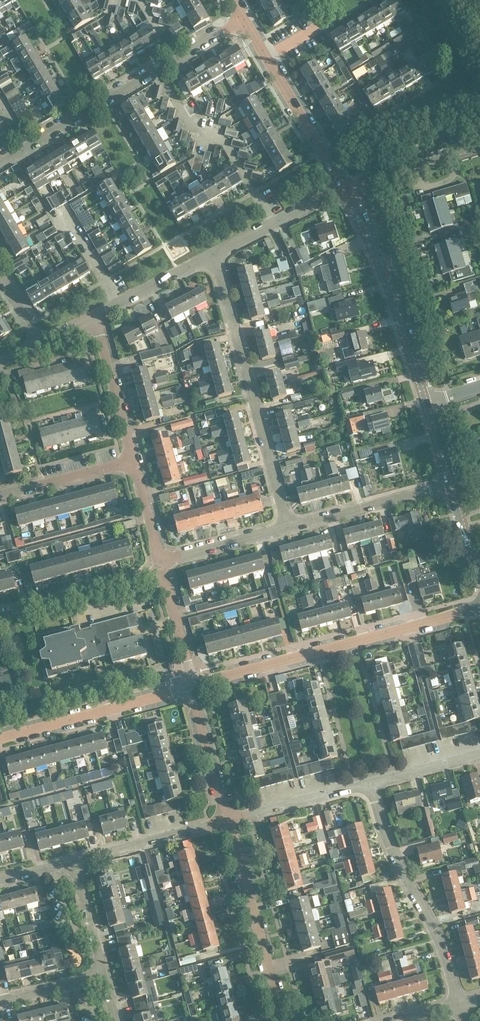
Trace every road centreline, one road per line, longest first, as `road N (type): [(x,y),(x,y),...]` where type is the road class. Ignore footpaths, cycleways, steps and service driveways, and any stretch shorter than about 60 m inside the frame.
road 1 (residential): [(191,682),(479,606)]
road 2 (residential): [(288,528),(214,253)]
road 3 (residential): [(0,164),(245,20)]
road 4 (residential): [(460,1003),(447,952),(388,842),(371,783)]
road 5 (tertiary): [(426,402),(387,283),(345,190)]
road 6 (residential): [(282,1020),(227,820)]
road 7 (residential): [(0,734),(191,682)]
road 8 (residential): [(288,528),(450,485)]
road 9 (residential): [(0,615),(158,579)]
road 10 (residential): [(75,860),(227,820)]
road 11 (residential): [(133,462),(95,315)]
road 12 (tertiary): [(345,190),(270,59)]
road 13 (residential): [(227,820),(371,783)]
road 14 (residential): [(214,253),(345,190)]
road 15 (residential): [(227,820),(191,682)]
road 16 (residential): [(345,190),(479,146)]
road 17 (residential): [(0,497),(133,462)]
road 18 (residential): [(95,315),(214,253)]
road 19 (residential): [(163,555),(288,528)]

